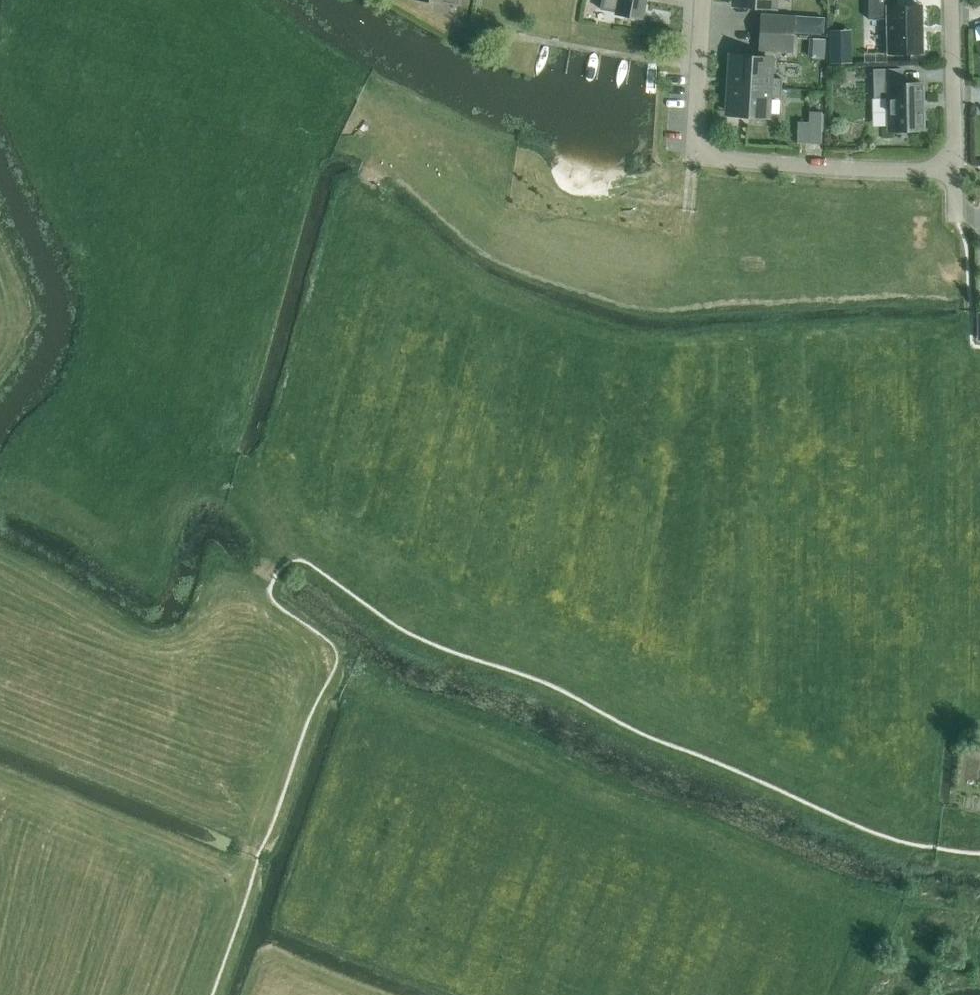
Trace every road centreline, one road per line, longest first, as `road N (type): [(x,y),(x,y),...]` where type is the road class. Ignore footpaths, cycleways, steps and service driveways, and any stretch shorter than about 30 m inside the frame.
road 1 (residential): [(695,155),(954,172),(951,0)]
road 2 (residential): [(695,155),(703,0)]

